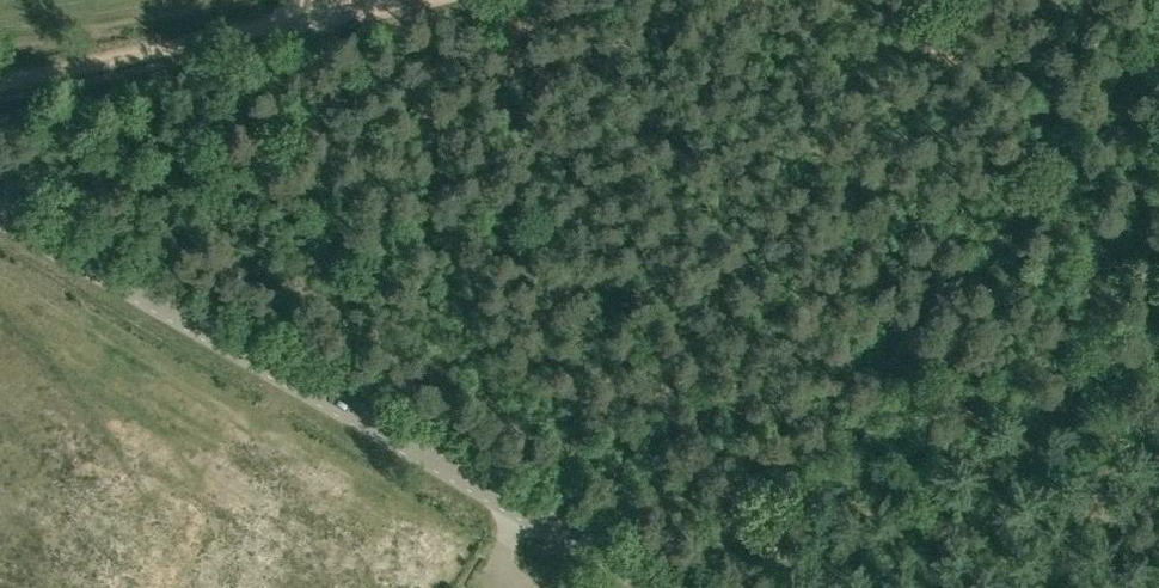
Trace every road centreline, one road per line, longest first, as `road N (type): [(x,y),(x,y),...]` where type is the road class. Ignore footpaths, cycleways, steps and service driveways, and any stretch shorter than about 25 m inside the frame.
road 1 (tertiary): [(657,587),(0,210)]
road 2 (track): [(0,84),(287,21)]

